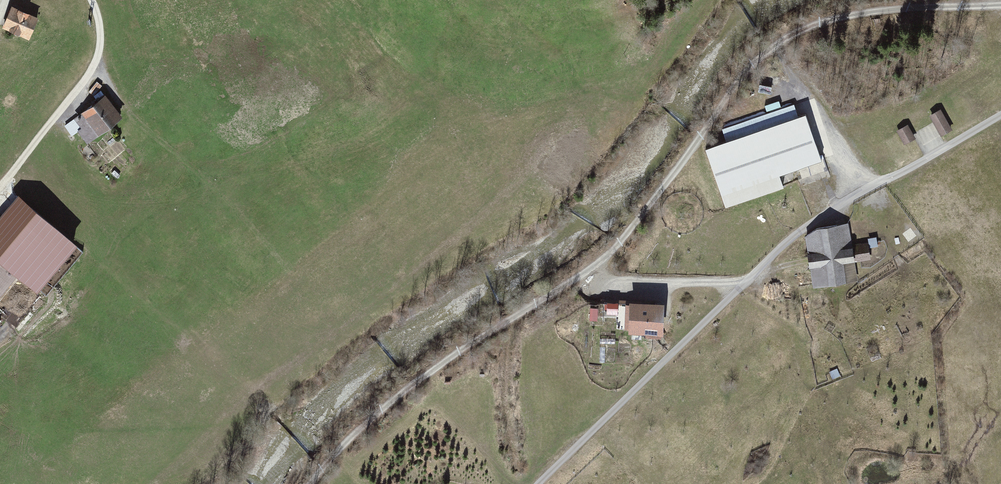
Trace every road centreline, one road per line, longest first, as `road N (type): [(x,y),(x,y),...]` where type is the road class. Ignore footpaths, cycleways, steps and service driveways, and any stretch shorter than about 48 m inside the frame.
road 1 (track): [(1000,7),(877,12),(800,30),(775,47),(612,253),(406,389),(311,483)]
road 2 (track): [(880,185),(775,47)]
road 3 (track): [(595,268),(633,280),(748,282)]

